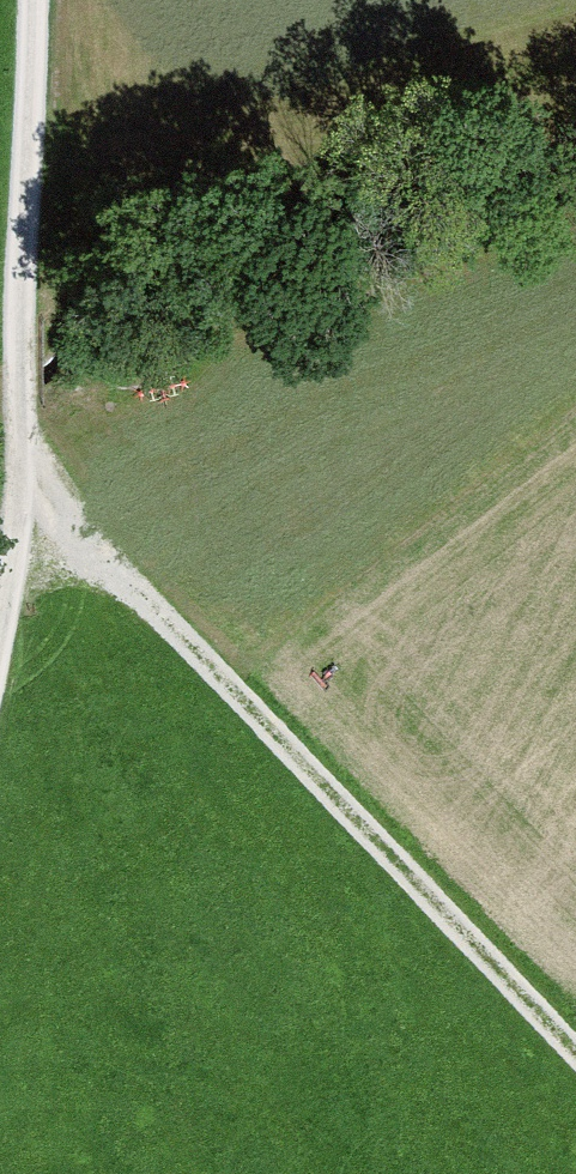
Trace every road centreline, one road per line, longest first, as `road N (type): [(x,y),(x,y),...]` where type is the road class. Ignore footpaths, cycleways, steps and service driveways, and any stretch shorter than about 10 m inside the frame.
road 1 (track): [(575,1048),(20,463)]
road 2 (track): [(30,0),(20,463),(0,577)]

